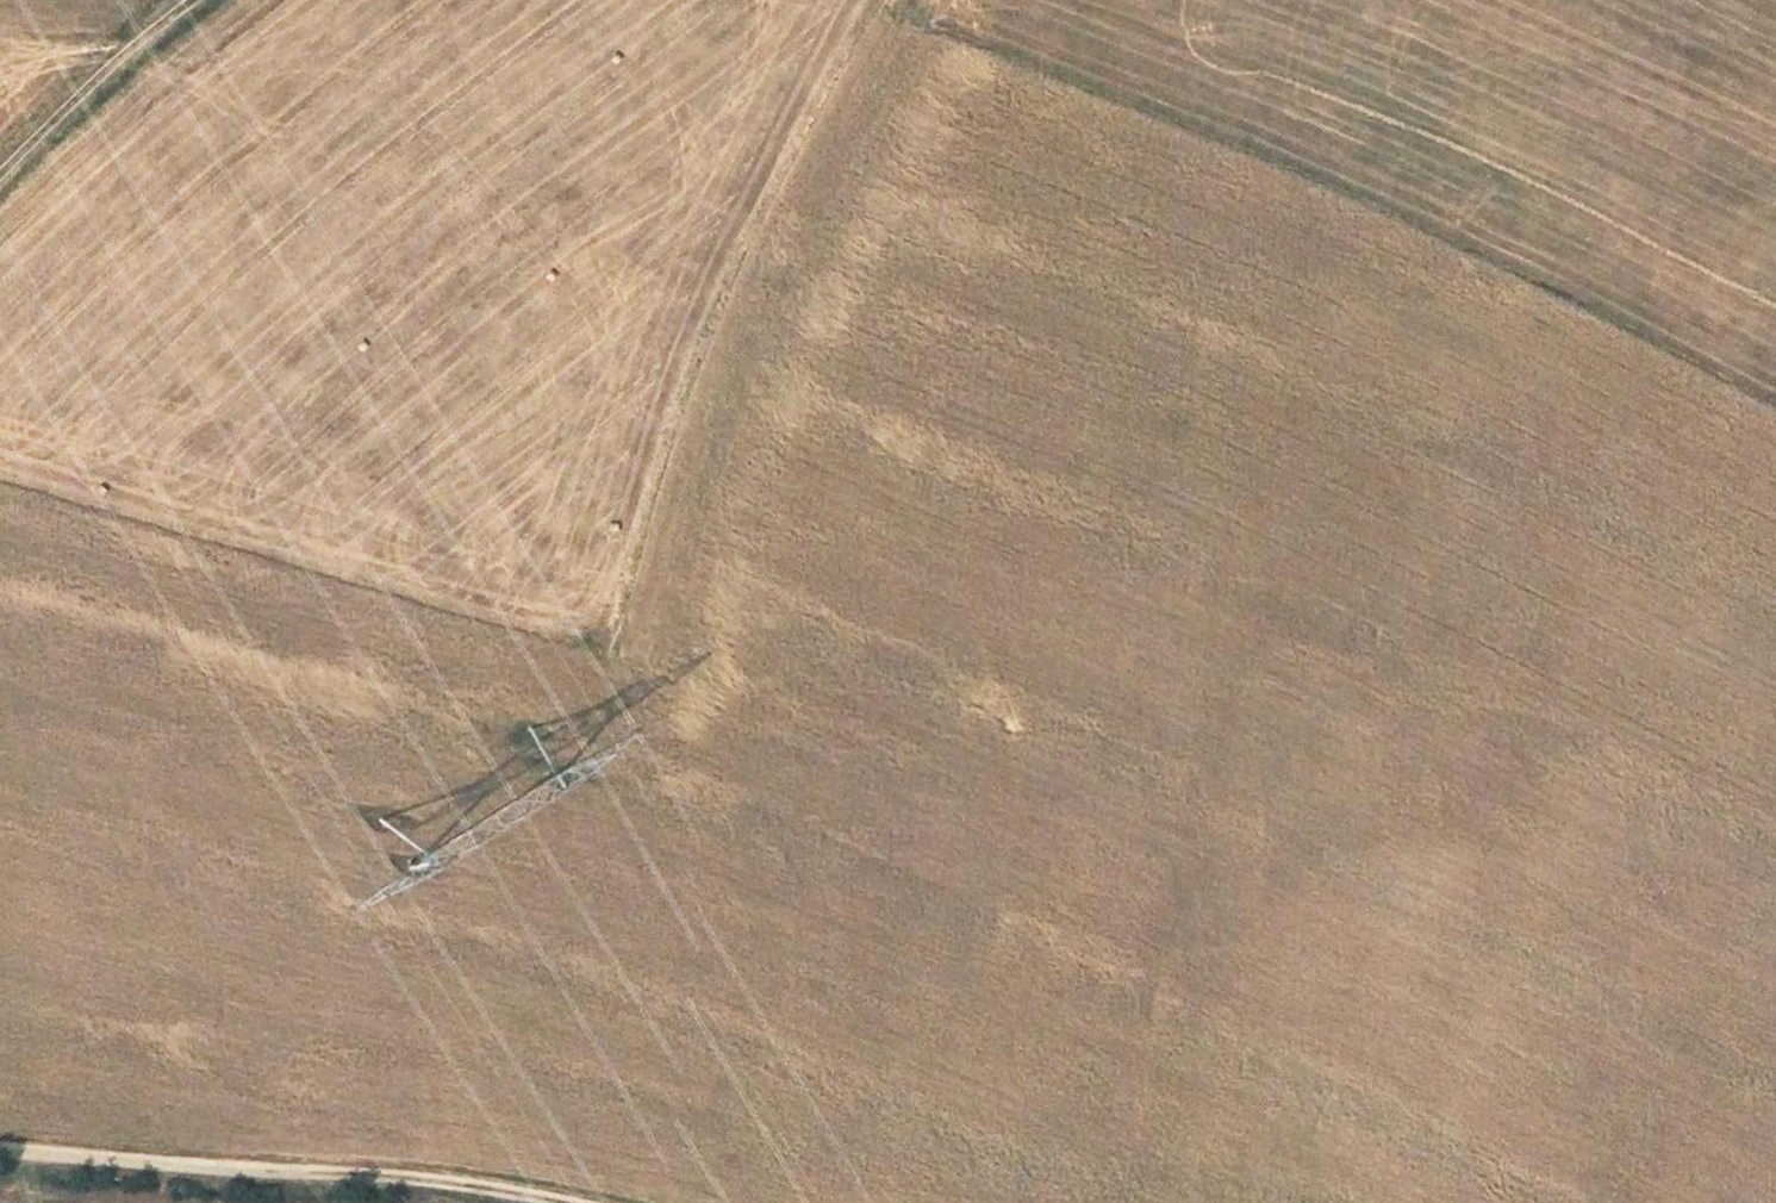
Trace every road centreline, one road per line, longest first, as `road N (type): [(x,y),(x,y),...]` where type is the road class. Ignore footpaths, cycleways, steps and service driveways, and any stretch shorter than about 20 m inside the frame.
road 1 (track): [(0,1151),(451,1183),(555,1202)]
road 2 (track): [(0,182),(89,83),(196,0)]

